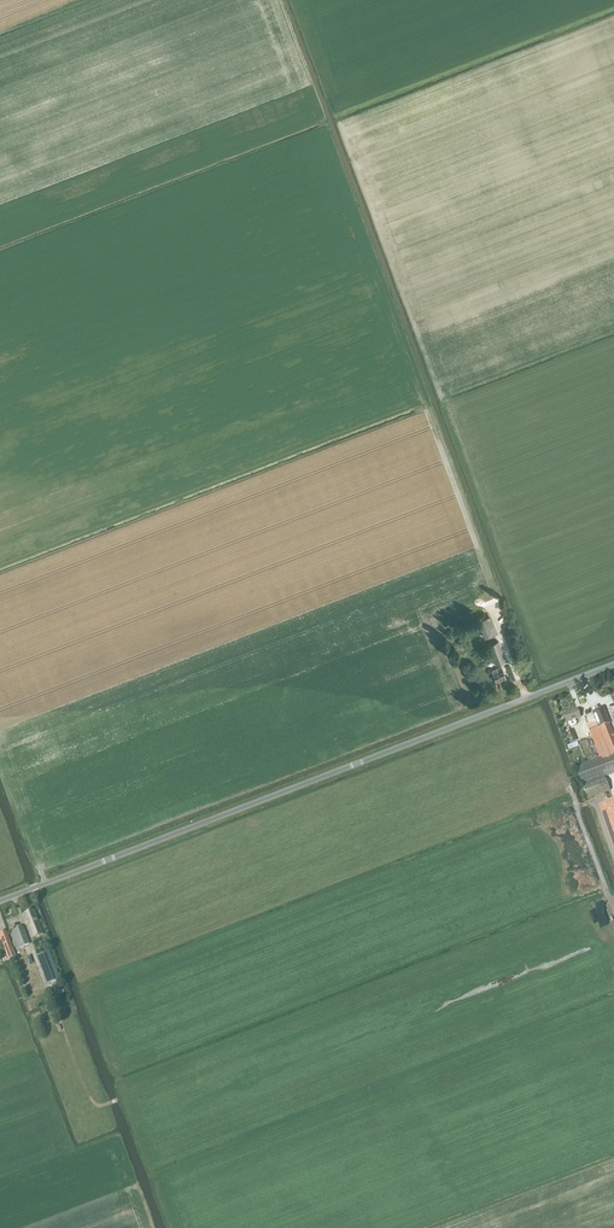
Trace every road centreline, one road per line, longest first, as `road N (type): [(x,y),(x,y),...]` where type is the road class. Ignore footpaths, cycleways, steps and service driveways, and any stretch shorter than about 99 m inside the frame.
road 1 (tertiary): [(0,902),(613,664)]

